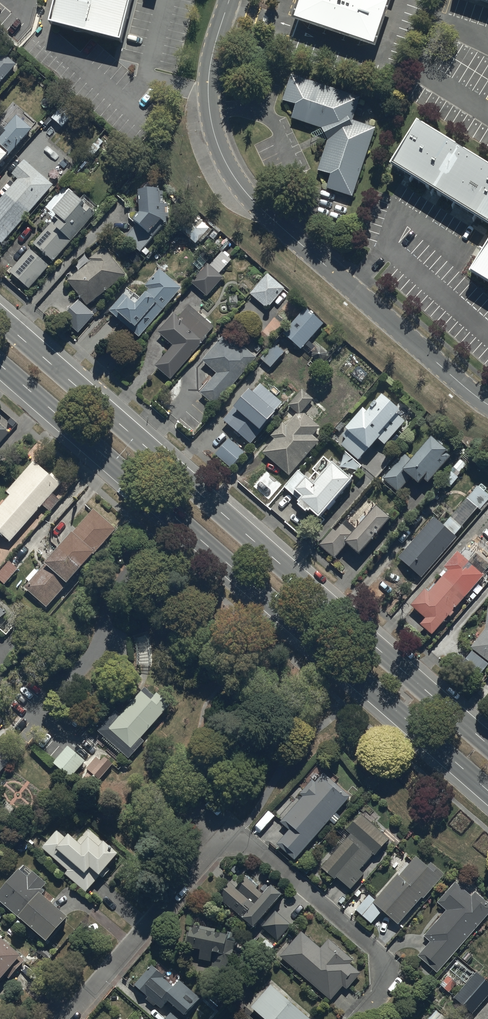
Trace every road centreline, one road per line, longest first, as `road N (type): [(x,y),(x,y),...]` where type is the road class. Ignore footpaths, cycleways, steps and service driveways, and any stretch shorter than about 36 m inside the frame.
road 1 (primary): [(487,790),(0,365)]
road 2 (primary): [(0,320),(487,745)]
road 3 (unclassified): [(487,406),(238,183),(216,141),(209,91),(230,0)]
road 4 (residential): [(66,1018),(234,831),(383,958),(388,980),(361,1018)]

